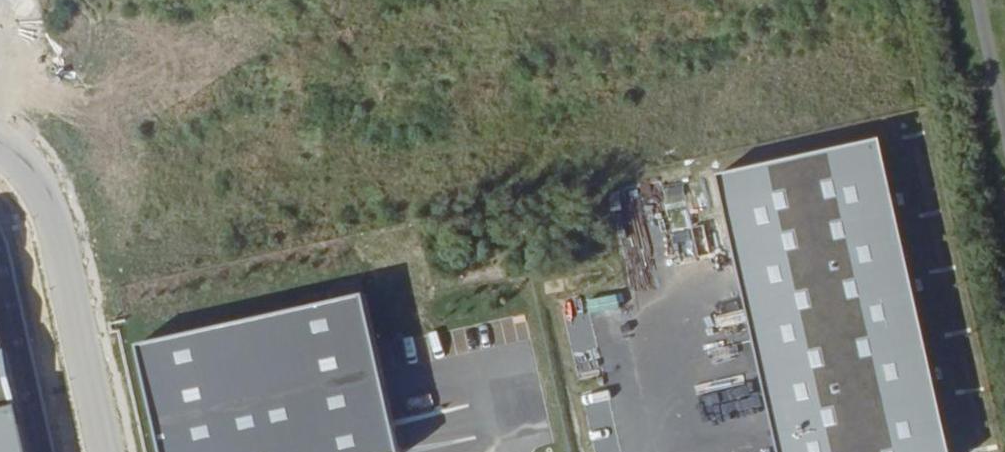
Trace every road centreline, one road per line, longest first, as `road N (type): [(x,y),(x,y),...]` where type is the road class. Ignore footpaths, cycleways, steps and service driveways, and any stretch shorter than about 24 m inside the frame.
road 1 (unclassified): [(101,451),(35,166),(0,135)]
road 2 (unclassified): [(978,0),(1004,119)]

